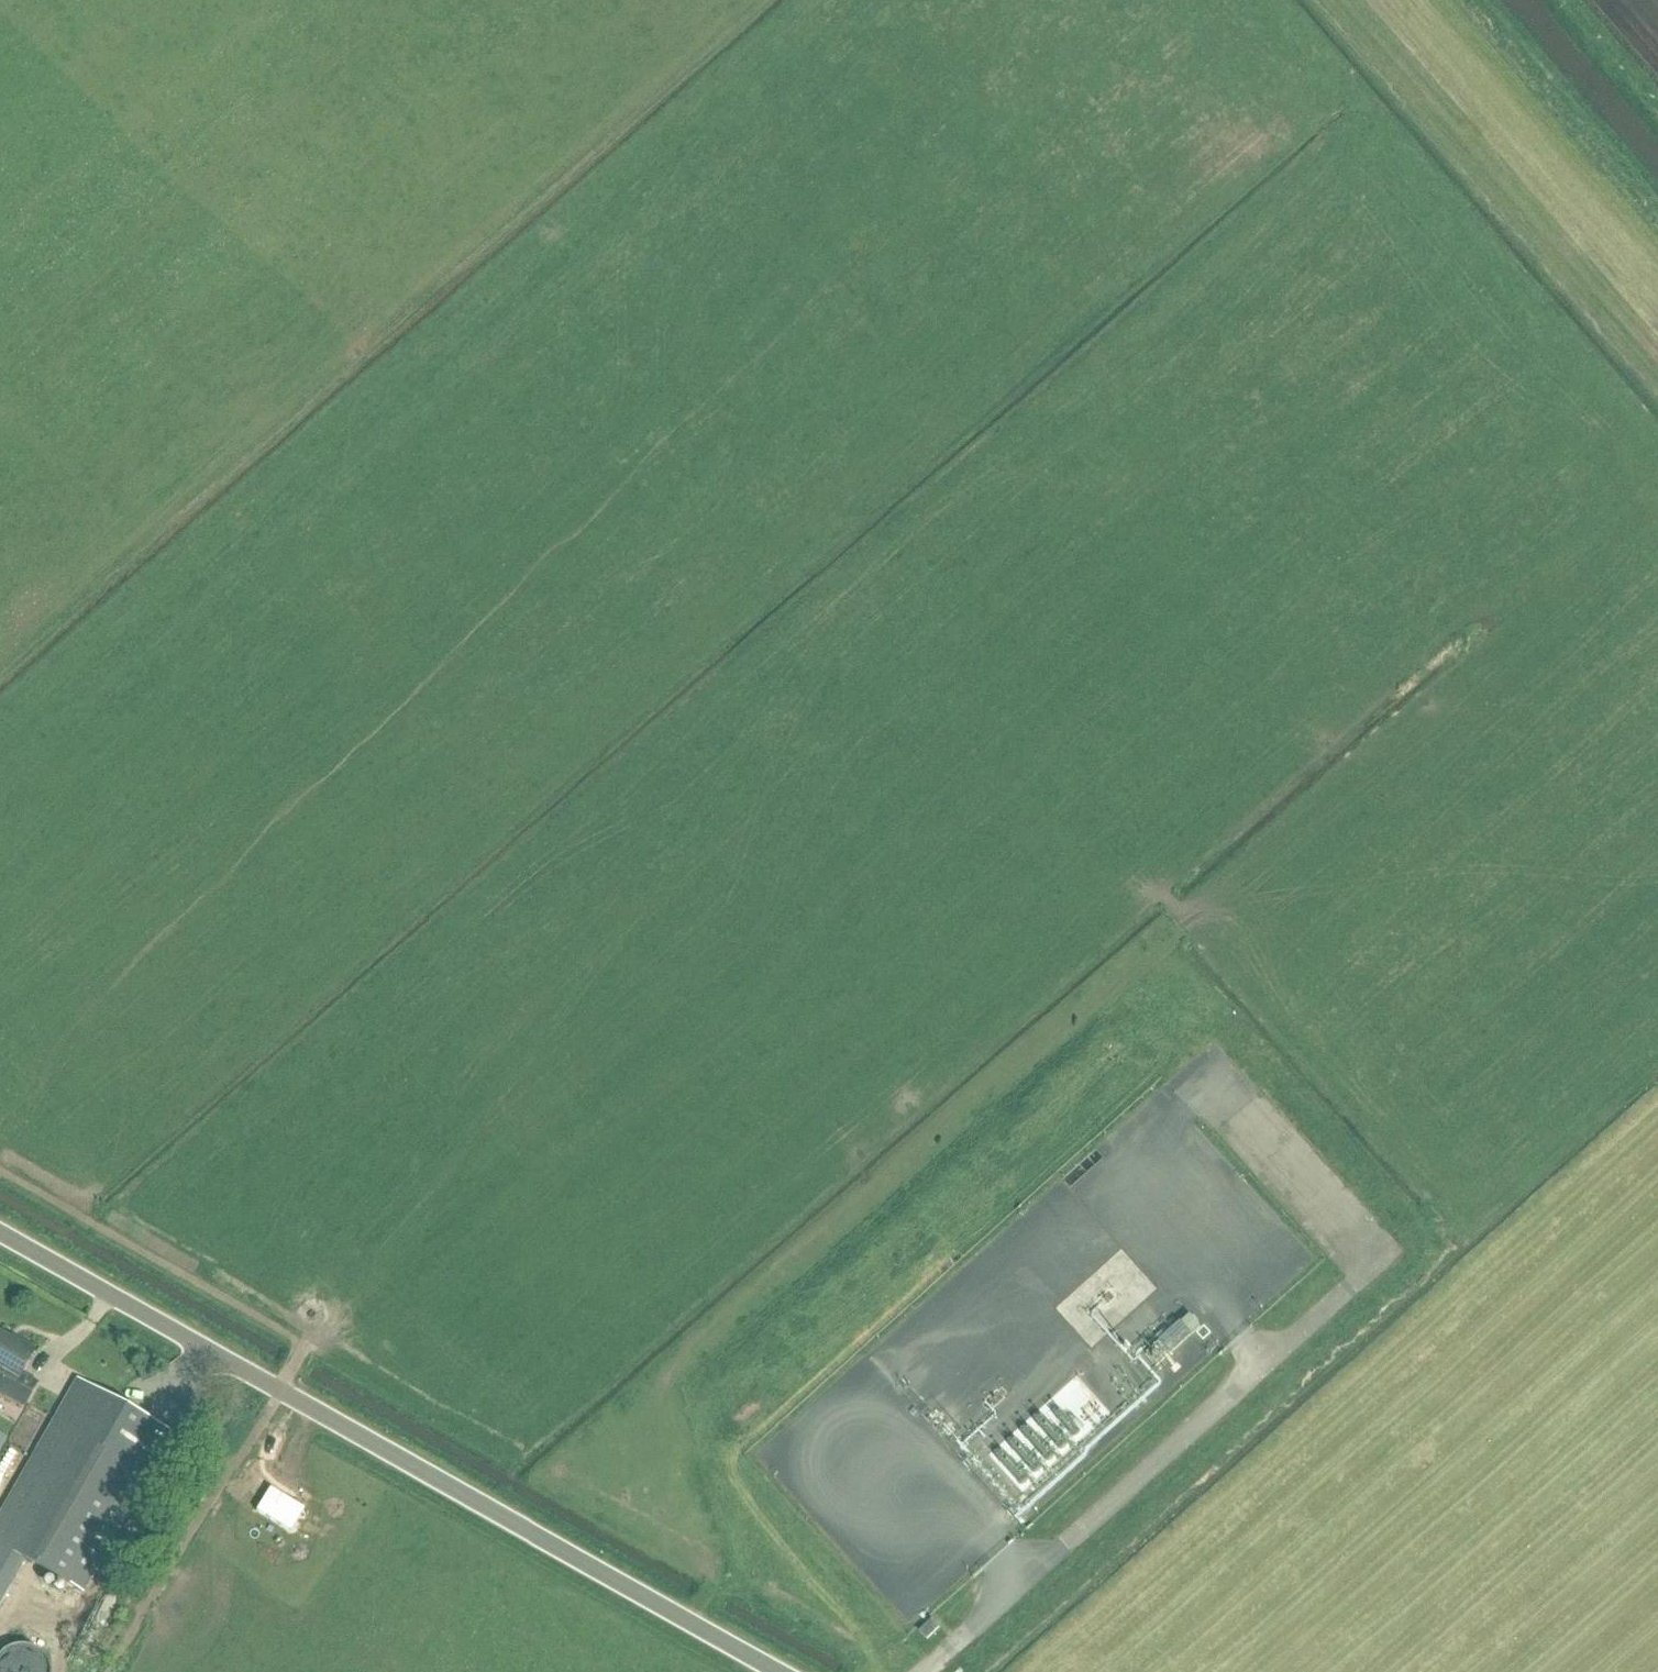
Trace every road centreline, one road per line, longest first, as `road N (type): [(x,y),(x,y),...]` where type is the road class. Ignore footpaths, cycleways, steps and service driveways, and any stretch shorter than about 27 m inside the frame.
road 1 (tertiary): [(775,1671),(0,1235)]

